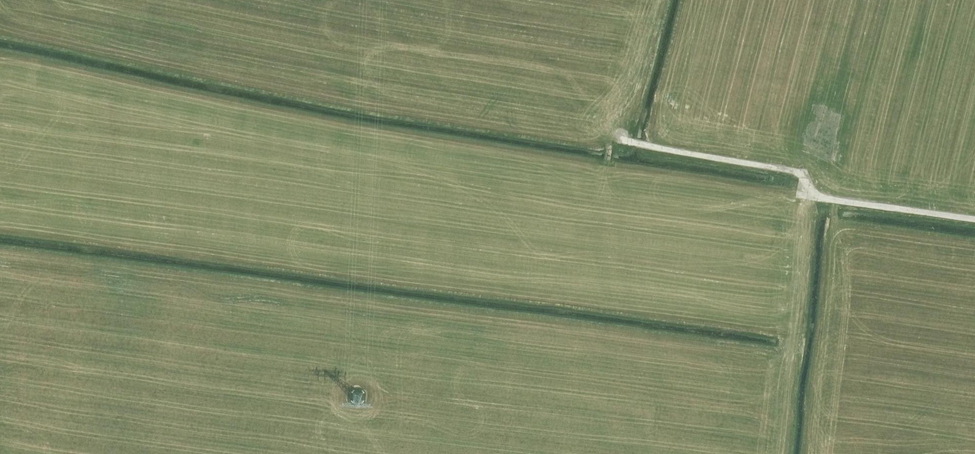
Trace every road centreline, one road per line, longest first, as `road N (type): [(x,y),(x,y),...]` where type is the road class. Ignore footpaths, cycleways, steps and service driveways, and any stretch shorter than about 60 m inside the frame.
road 1 (track): [(622,141),(795,171),(822,198),(974,220)]

